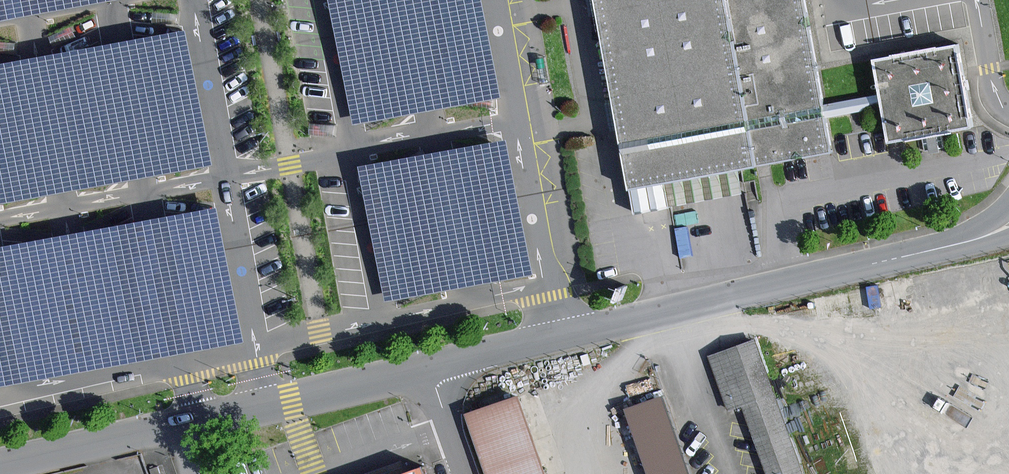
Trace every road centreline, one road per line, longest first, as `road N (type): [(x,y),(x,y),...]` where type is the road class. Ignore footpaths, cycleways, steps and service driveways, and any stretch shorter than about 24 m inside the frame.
road 1 (unclassified): [(429,366),(987,235)]
road 2 (unclassified): [(0,463),(429,366)]

